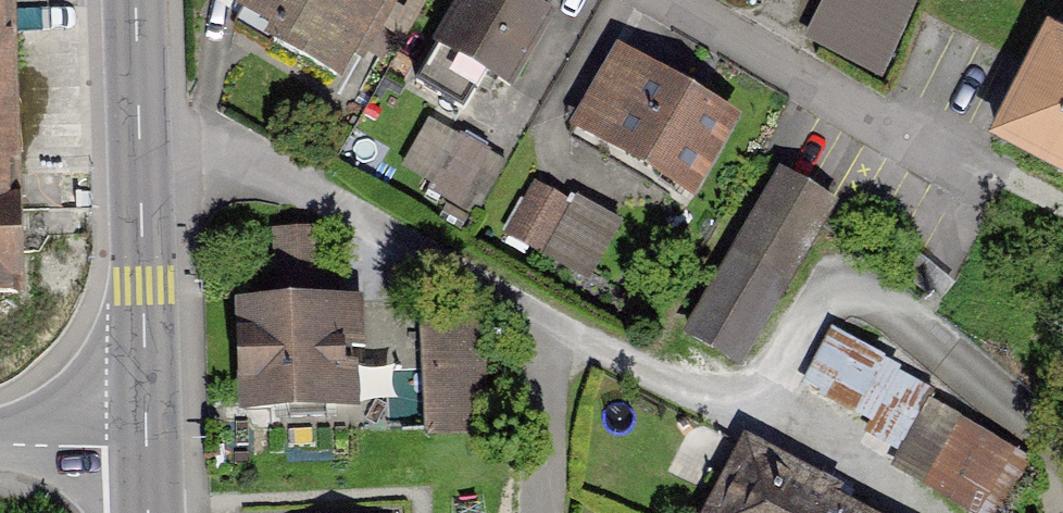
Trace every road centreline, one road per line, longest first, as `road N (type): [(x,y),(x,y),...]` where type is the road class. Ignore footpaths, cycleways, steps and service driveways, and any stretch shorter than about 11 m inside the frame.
road 1 (residential): [(140,124),(183,122),(555,338)]
road 2 (residential): [(667,0),(949,169)]
road 3 (tertiary): [(140,124),(145,450)]
road 4 (residential): [(555,338),(553,512)]
road 5 (residential): [(145,450),(0,444)]
road 6 (residential): [(555,338),(687,397)]
road 7 (tertiary): [(136,0),(140,124)]

